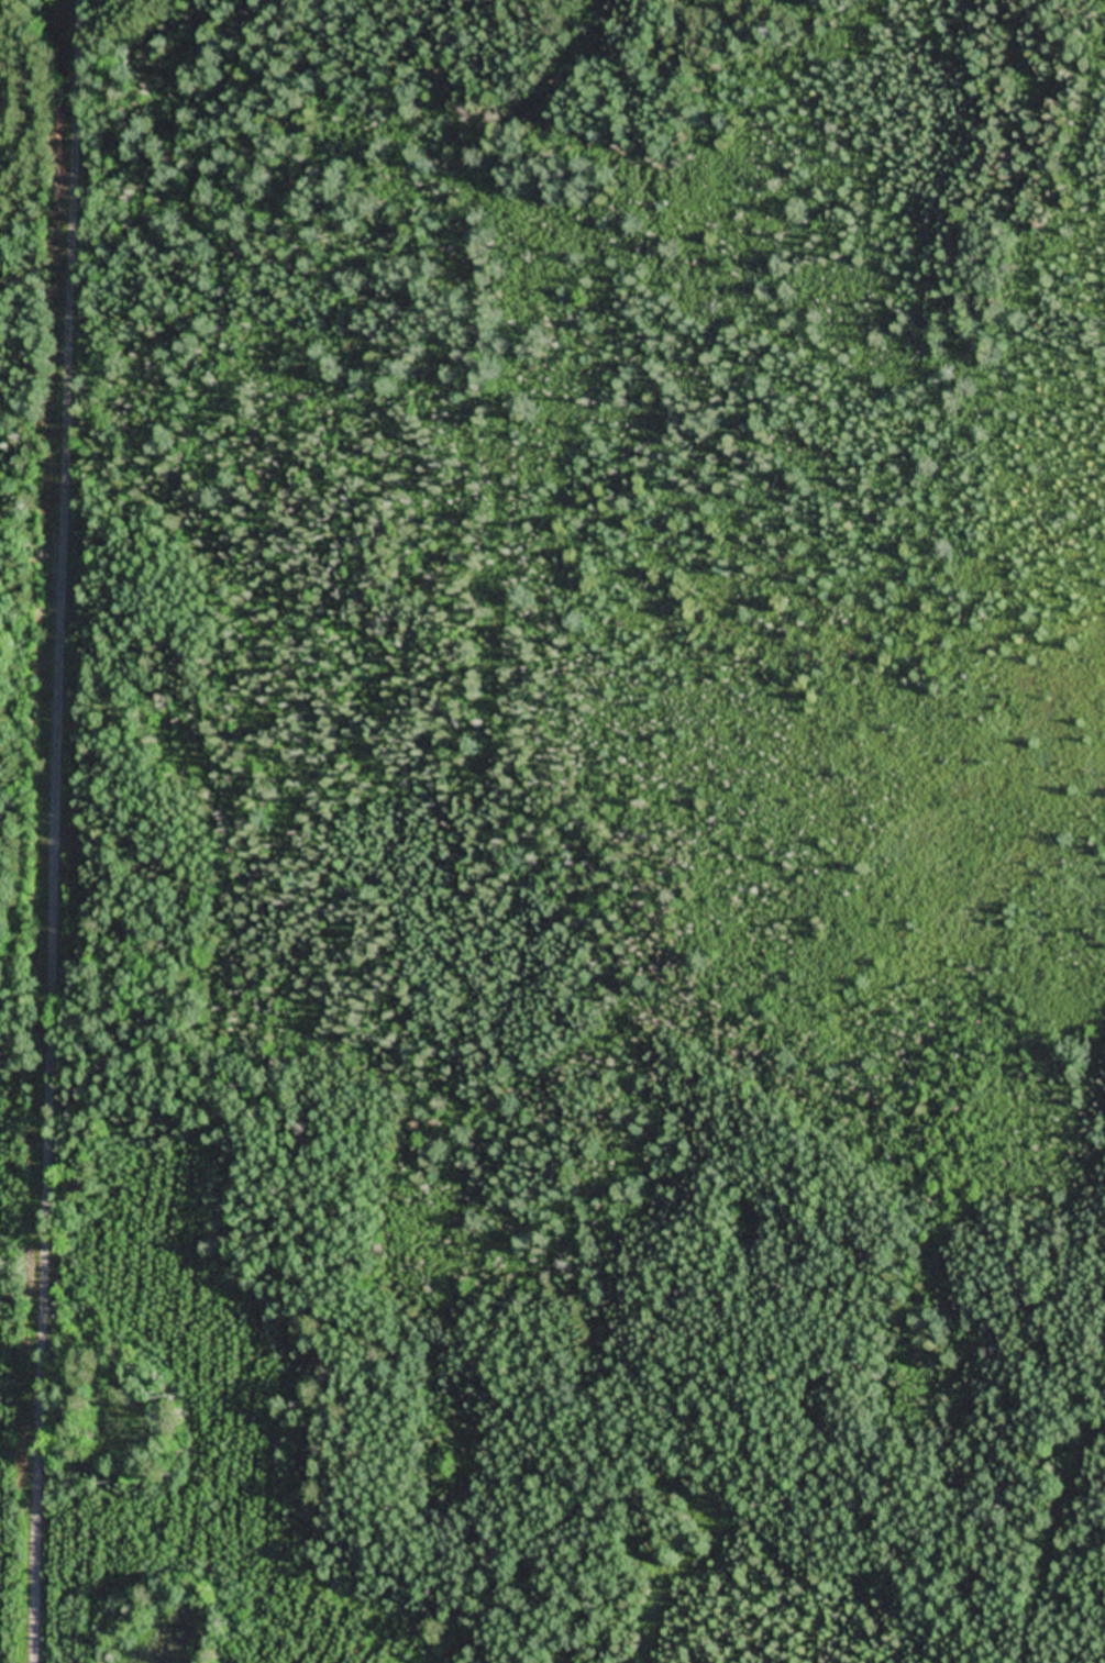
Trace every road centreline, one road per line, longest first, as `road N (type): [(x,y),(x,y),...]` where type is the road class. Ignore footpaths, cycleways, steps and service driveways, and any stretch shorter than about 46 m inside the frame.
road 1 (residential): [(37,1662),(66,0)]
road 2 (residential): [(1042,1662),(1070,1498),(1104,1457)]

